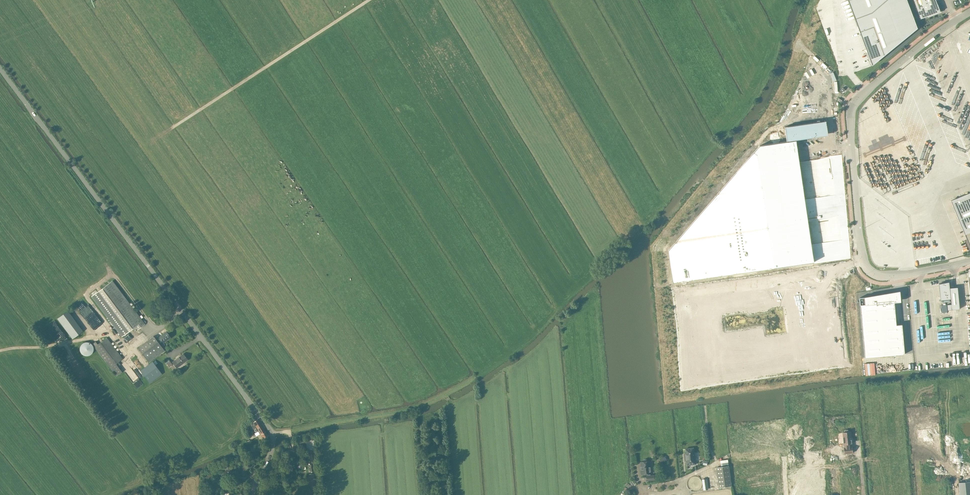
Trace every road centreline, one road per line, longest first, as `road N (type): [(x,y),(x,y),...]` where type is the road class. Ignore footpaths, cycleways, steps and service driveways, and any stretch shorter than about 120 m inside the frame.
road 1 (unclassified): [(253,494),(272,453),(270,429),(0,69)]
road 2 (unclassified): [(864,261),(853,107),(969,12)]
road 3 (track): [(174,128),(369,0)]
road 4 (unclassified): [(860,458),(842,275),(864,261)]

